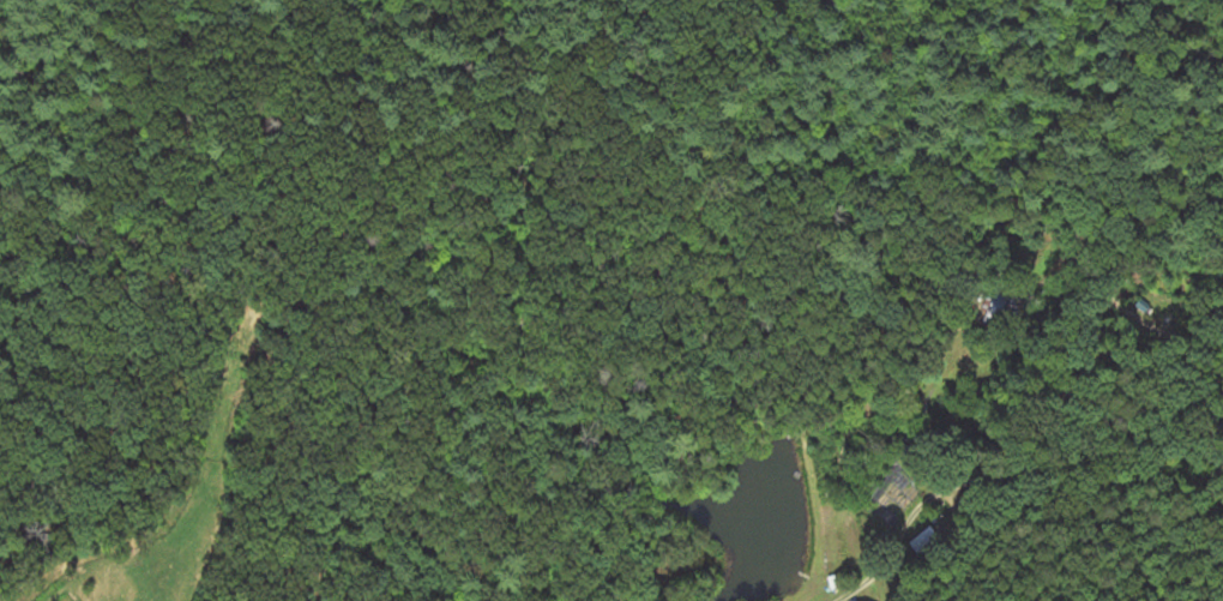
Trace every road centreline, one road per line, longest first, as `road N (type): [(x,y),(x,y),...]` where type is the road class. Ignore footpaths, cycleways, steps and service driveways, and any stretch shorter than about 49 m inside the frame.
road 1 (residential): [(154,0),(141,59),(177,88),(188,127),(159,151),(138,187),(135,284),(149,332),(185,396),(192,443),(165,488),(128,525),(84,525),(0,571)]

